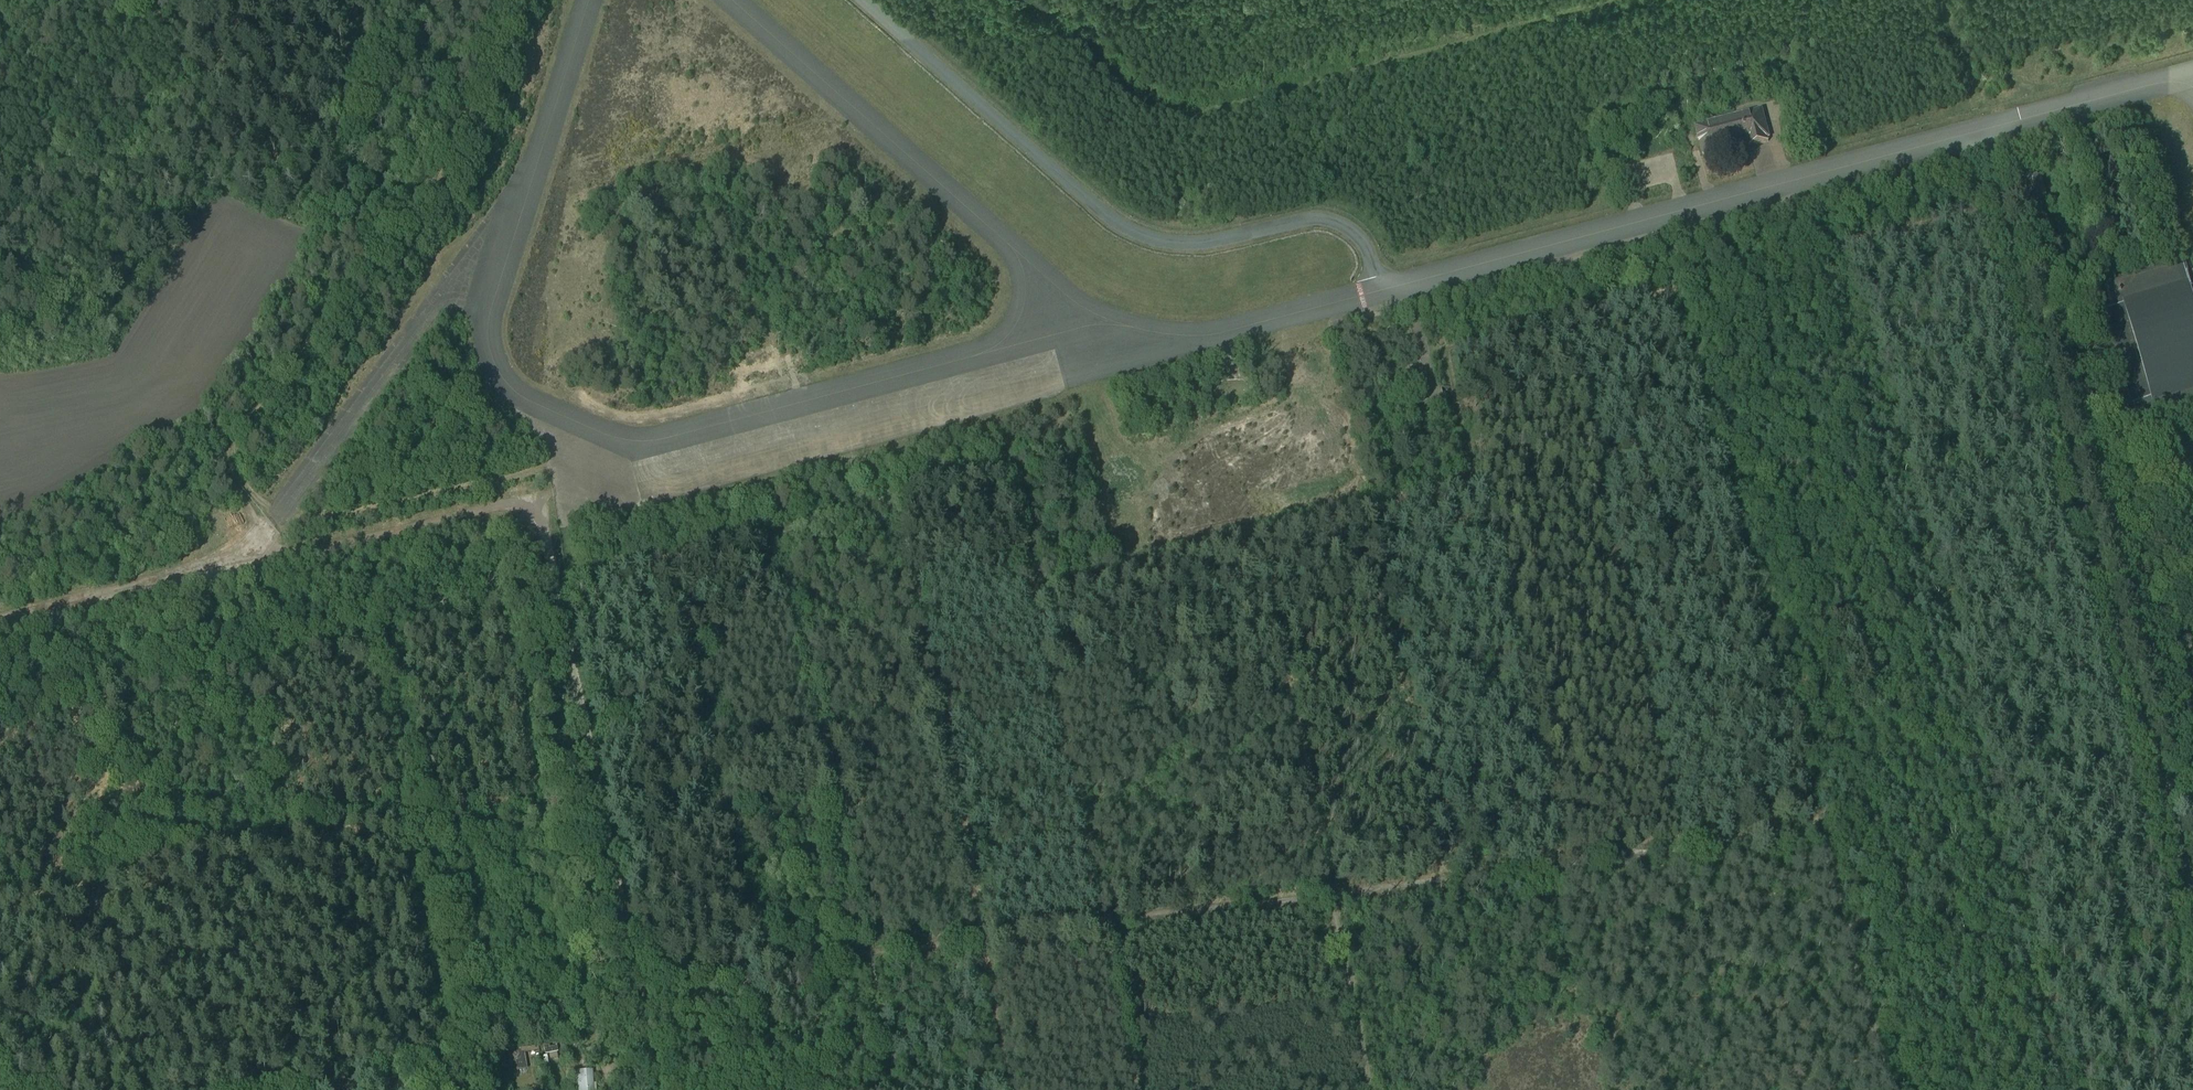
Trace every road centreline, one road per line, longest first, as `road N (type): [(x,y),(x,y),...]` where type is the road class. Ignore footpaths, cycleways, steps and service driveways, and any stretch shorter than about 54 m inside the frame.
road 1 (unclassified): [(660,1089),(543,525),(528,508),(500,505),(283,556),(241,557),(0,620)]
road 2 (track): [(416,0),(401,60),(315,263),(210,441),(214,460),(283,556)]

